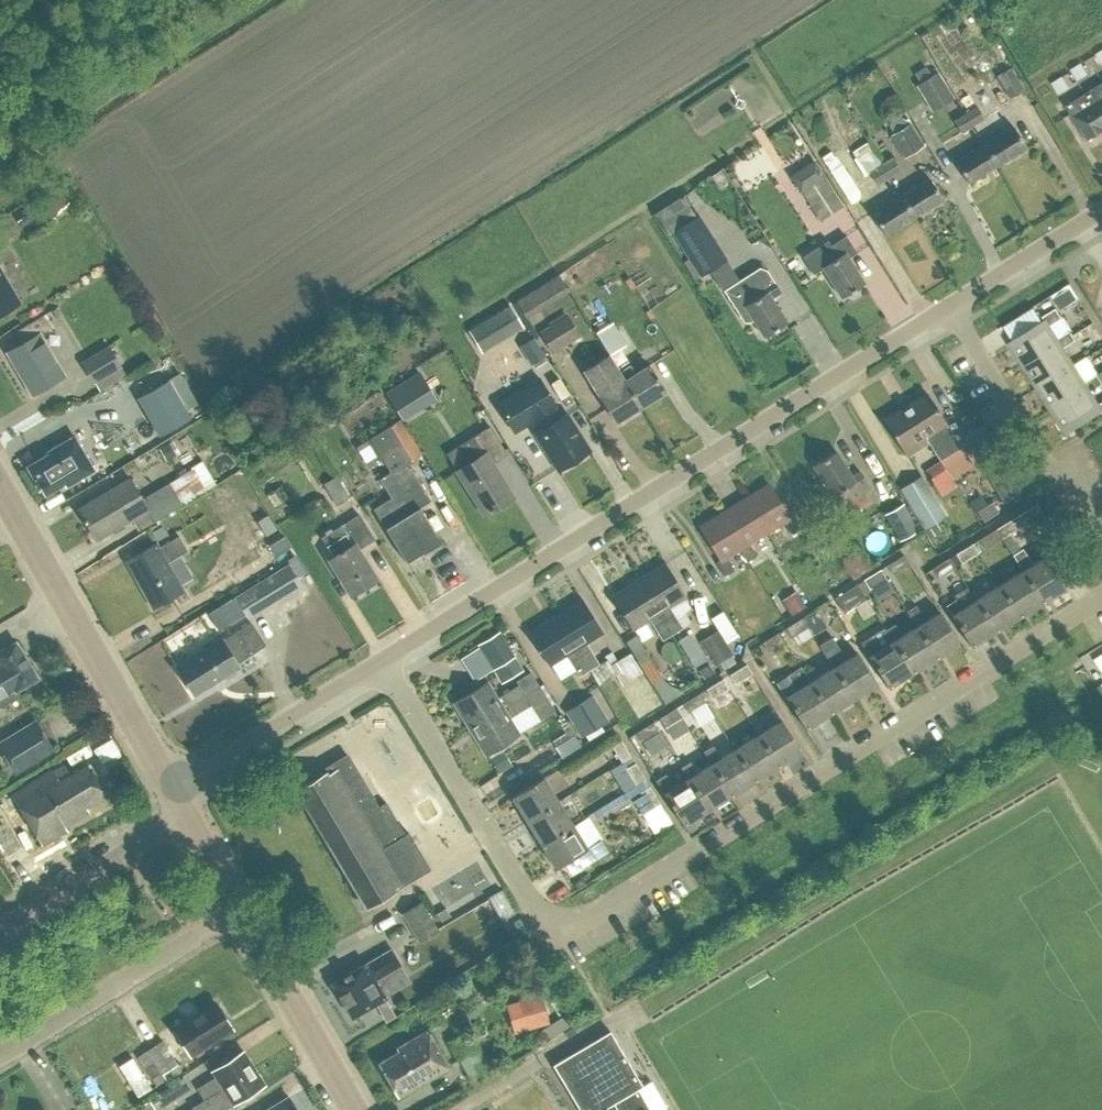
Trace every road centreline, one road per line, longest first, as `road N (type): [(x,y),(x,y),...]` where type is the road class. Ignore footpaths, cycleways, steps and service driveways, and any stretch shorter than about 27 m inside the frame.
road 1 (residential): [(1101,597),(570,923),(531,902),(385,662)]
road 2 (unclassified): [(385,662),(949,307)]
road 3 (secondary): [(186,805),(0,488)]
road 4 (residential): [(0,1054),(240,903)]
road 5 (residential): [(949,307),(1046,459),(1101,529)]
road 6 (unclassified): [(186,805),(244,748),(385,662)]
road 7 (secondary): [(354,1109),(240,903)]
road 8 (unclassified): [(0,932),(157,833),(186,805)]
road 9 (unclassified): [(949,307),(1101,216)]

